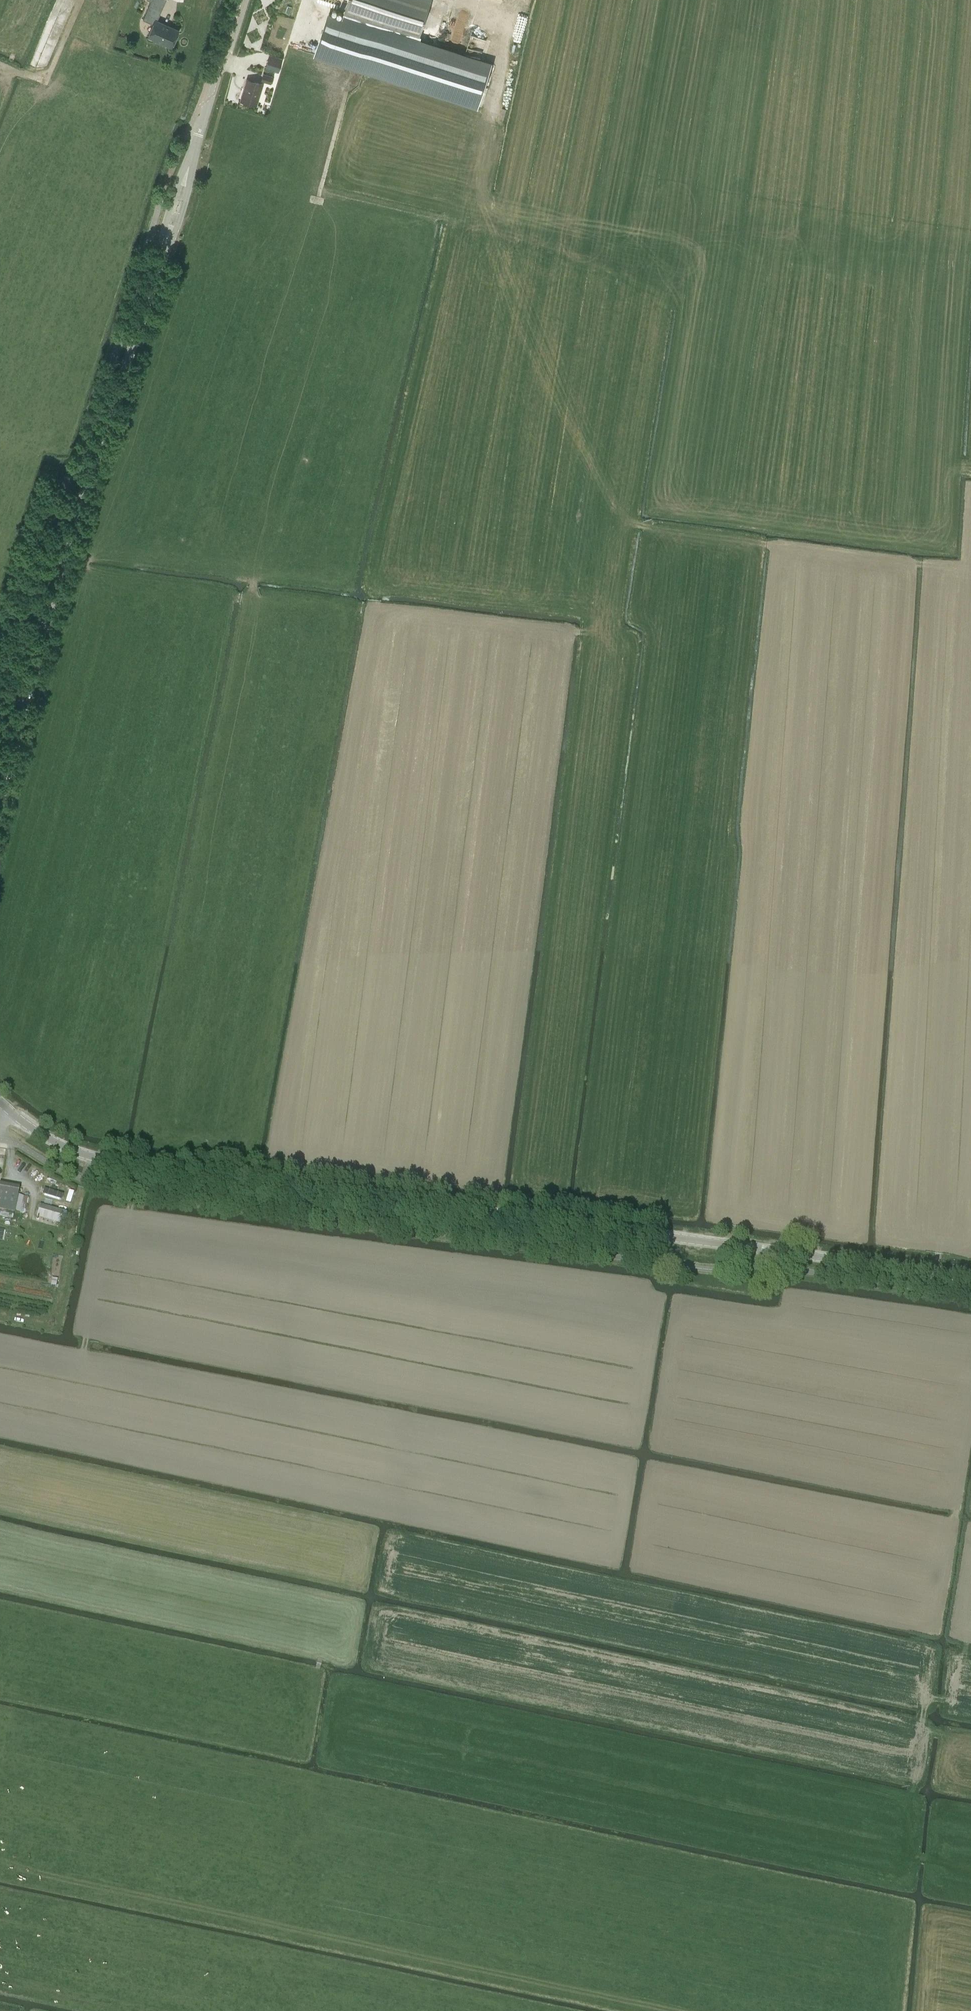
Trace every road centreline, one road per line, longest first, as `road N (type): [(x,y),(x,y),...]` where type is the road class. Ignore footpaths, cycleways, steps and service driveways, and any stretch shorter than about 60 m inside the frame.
road 1 (unclassified): [(970,1278),(101,1157),(55,1143),(0,1103)]
road 2 (tertiary): [(0,800),(89,479),(241,0)]

